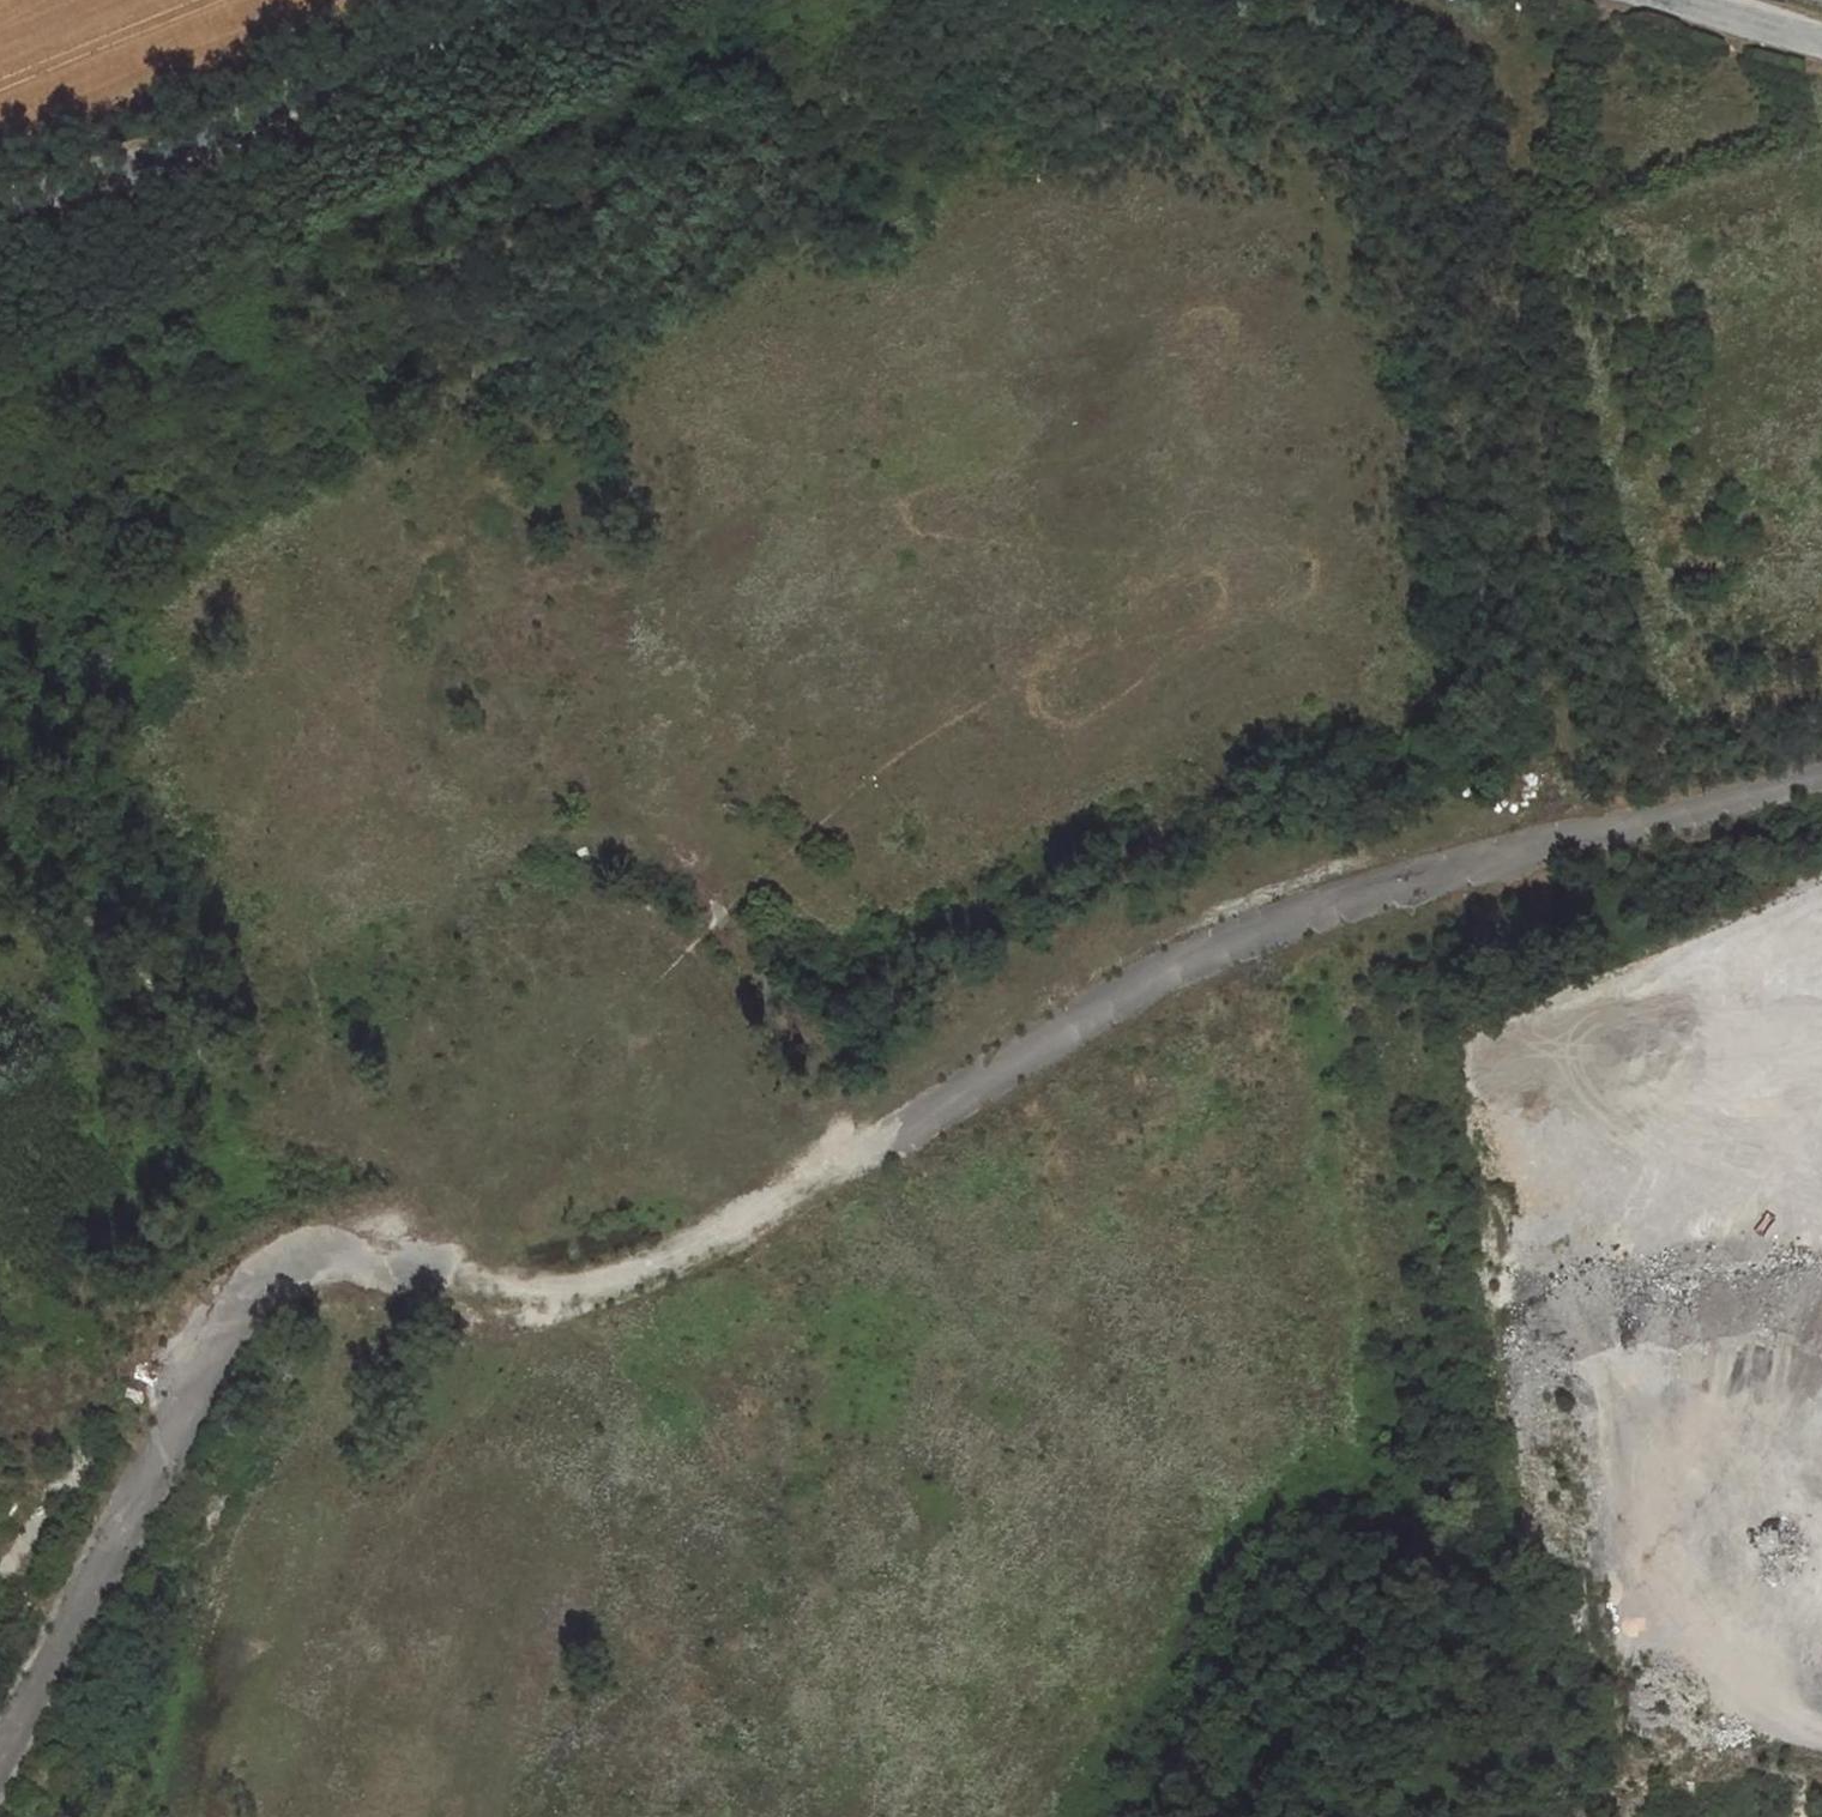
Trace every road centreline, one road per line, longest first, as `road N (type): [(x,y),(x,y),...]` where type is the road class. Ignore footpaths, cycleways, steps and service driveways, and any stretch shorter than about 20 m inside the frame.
road 1 (unclassified): [(0,210),(174,156),(384,67),(505,0)]
road 2 (unclassified): [(1821,41),(1682,0)]

